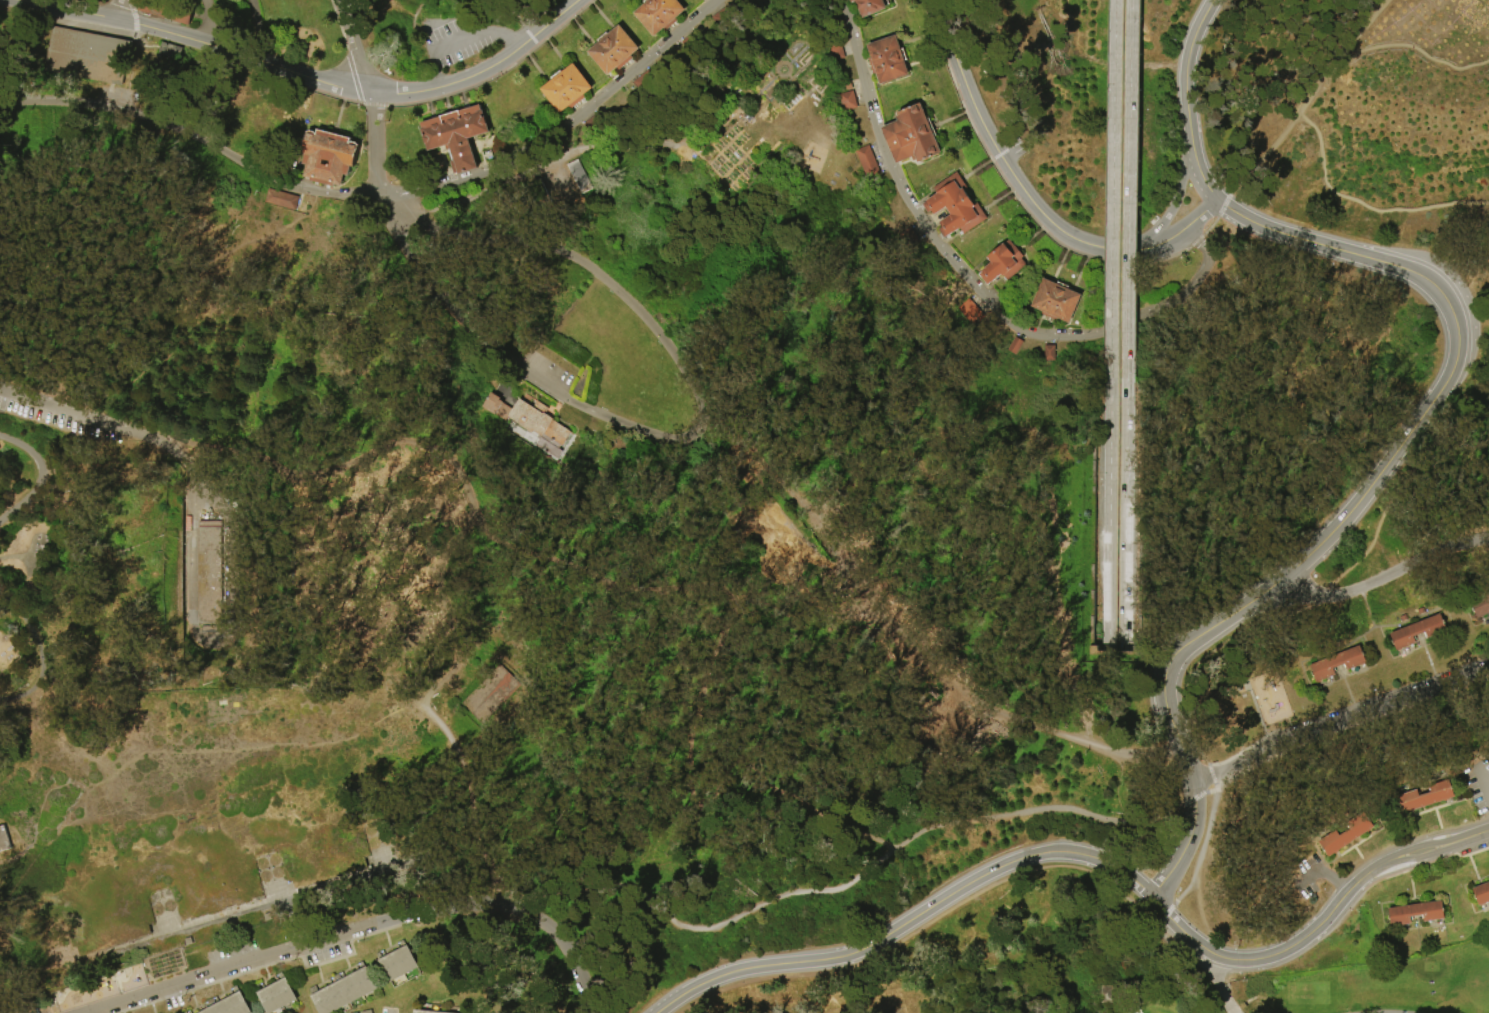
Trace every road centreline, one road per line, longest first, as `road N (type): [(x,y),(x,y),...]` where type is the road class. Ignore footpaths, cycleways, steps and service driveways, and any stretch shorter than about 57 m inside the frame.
road 1 (tertiary): [(1217,201),(1262,227),(1423,277),(1450,308),(1457,345),(1441,388),(1347,514),(1286,574),(1171,658),(1162,695),(1190,781)]
road 2 (residential): [(842,0),(897,178),(965,279),(1014,326),(1078,341),(1175,306),(1204,265),(1195,240)]
road 3 (residential): [(602,1012),(575,952),(546,921),(515,903),(485,899),(452,902),(94,1012)]
road 4 (tertiary): [(1117,867),(1059,851),(1018,858),(859,951),(723,974),(655,1012)]
road 5 (residential): [(379,205),(405,225),(444,235),(542,246),(584,262),(632,297),(702,393),(702,419),(690,440)]
road 6 (residential): [(690,440),(672,440),(532,380),(436,295),(379,205)]
road 7 (residential): [(379,205),(476,183),(531,156),(716,0)]
road 8 (residential): [(379,205),(322,199),(267,180),(175,132),(129,118),(0,108)]
road 9 (motorway): [(1115,0),(1110,379)]
road 10 (motorway): [(1125,378),(1131,0)]
road 11 (residential): [(1145,250),(1076,240),(1028,198),(981,122),(933,0)]
road 12 (residential): [(1190,781),(1488,669)]
road 13 (tertiary): [(1184,930),(1219,956),(1278,952),(1313,930),(1365,874),(1420,850)]
road 14 (motorway): [(1122,650),(1125,378)]
road 15 (motorway): [(1110,379),(1106,650)]
road 16 (residential): [(370,93),(119,20)]
road 17 (residential): [(578,0),(484,71),(432,89),(370,93)]
road 18 (residential): [(1488,544),(1348,593),(1305,588),(1286,574)]
road 19 (tertiary): [(1213,0),(1187,59),(1189,131)]
road 20 (tertiary): [(1189,131),(1185,174),(1145,250)]

